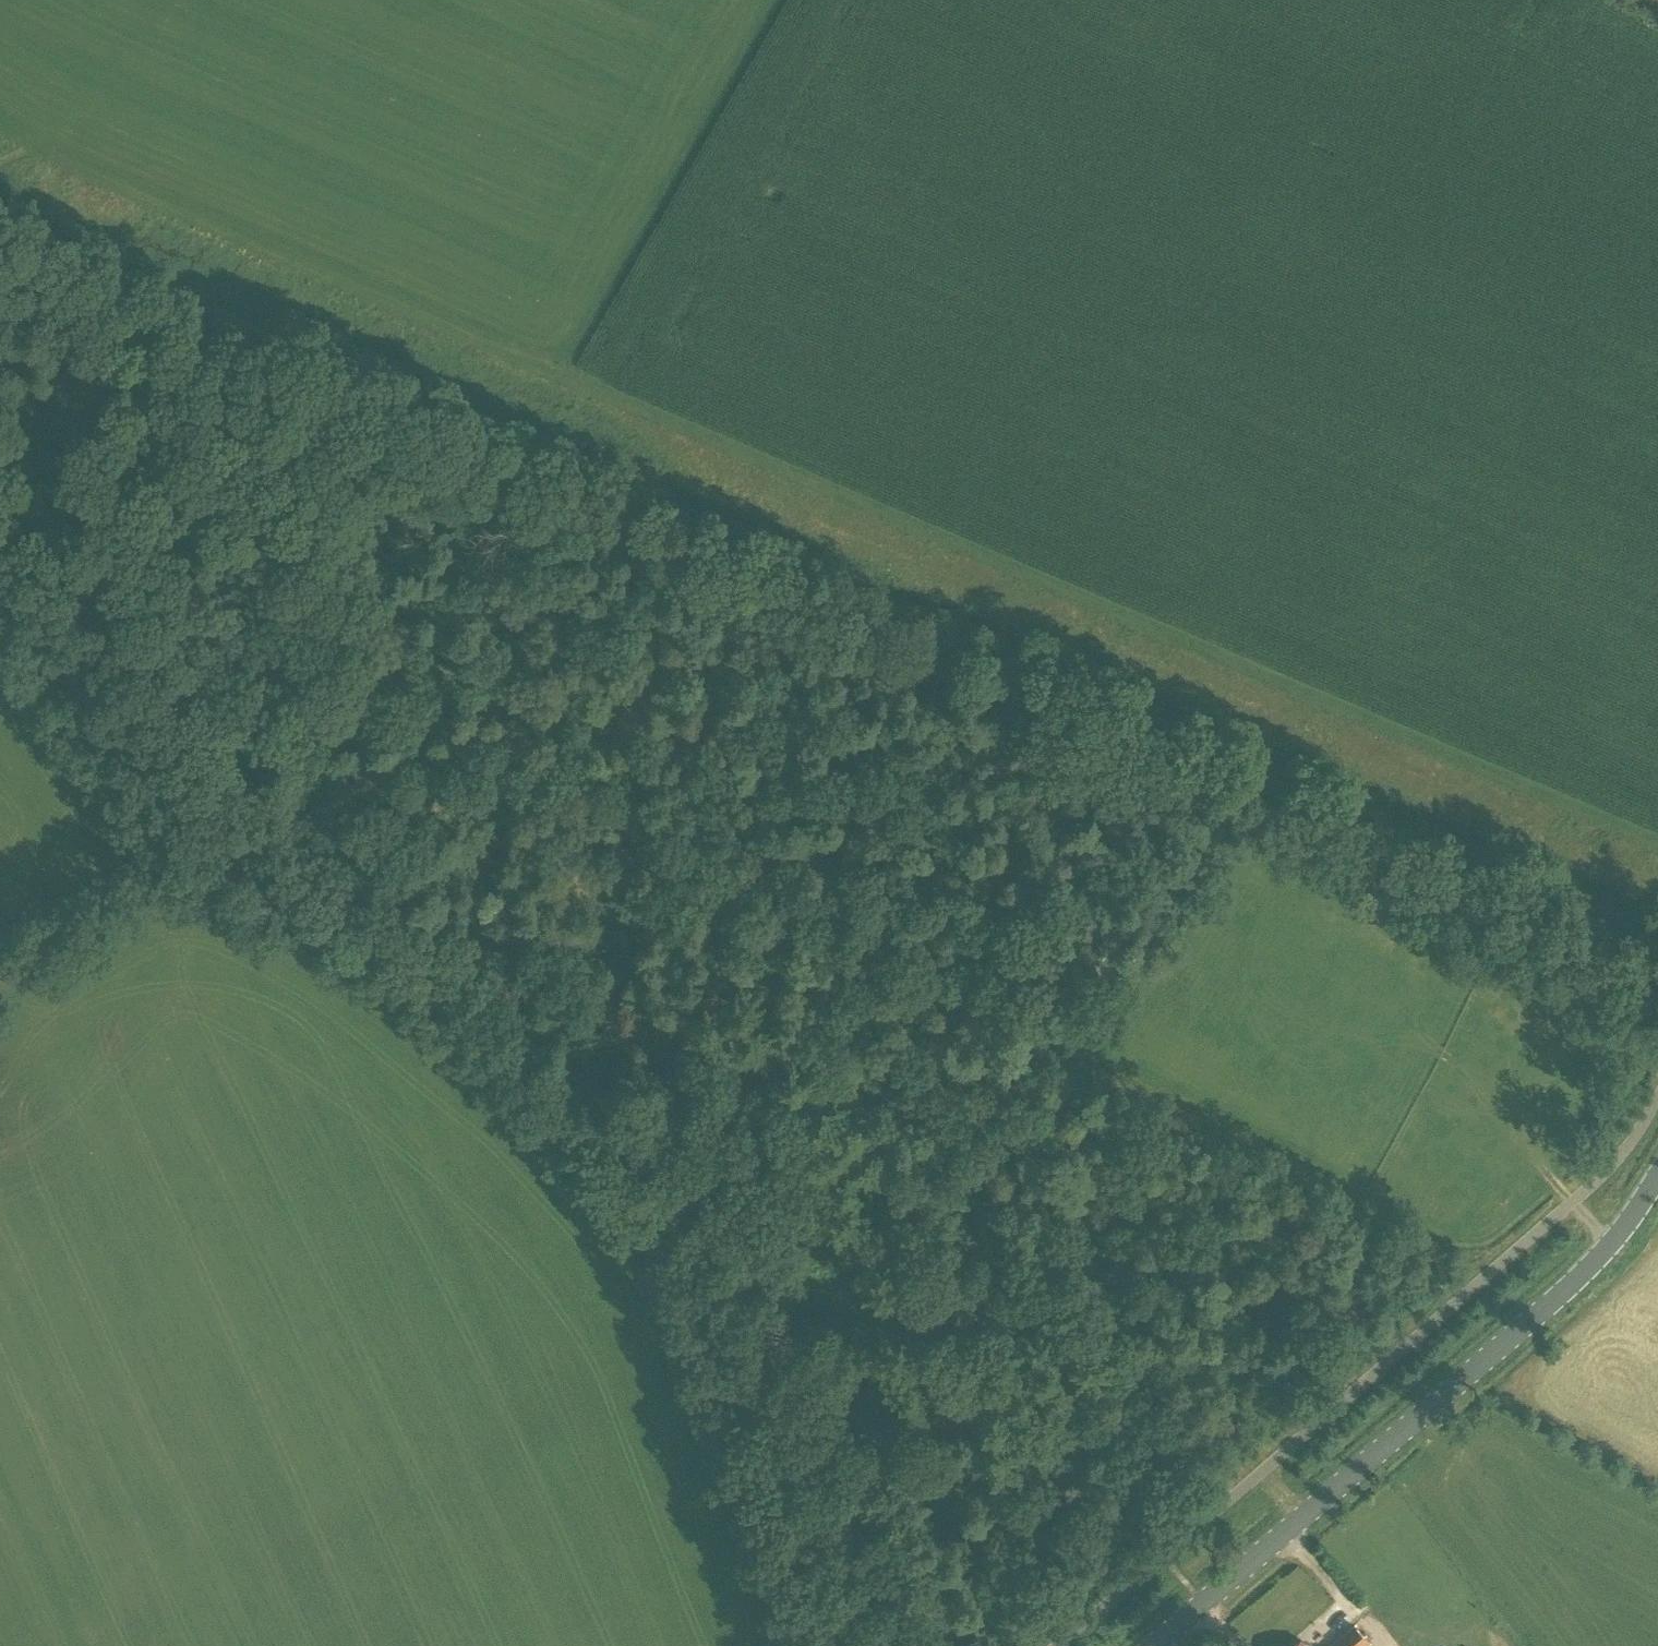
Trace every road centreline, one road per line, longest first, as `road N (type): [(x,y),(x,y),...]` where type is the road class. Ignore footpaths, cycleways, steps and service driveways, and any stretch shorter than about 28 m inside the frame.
road 1 (secondary): [(1142,1645),(1582,1276),(1657,1177)]

